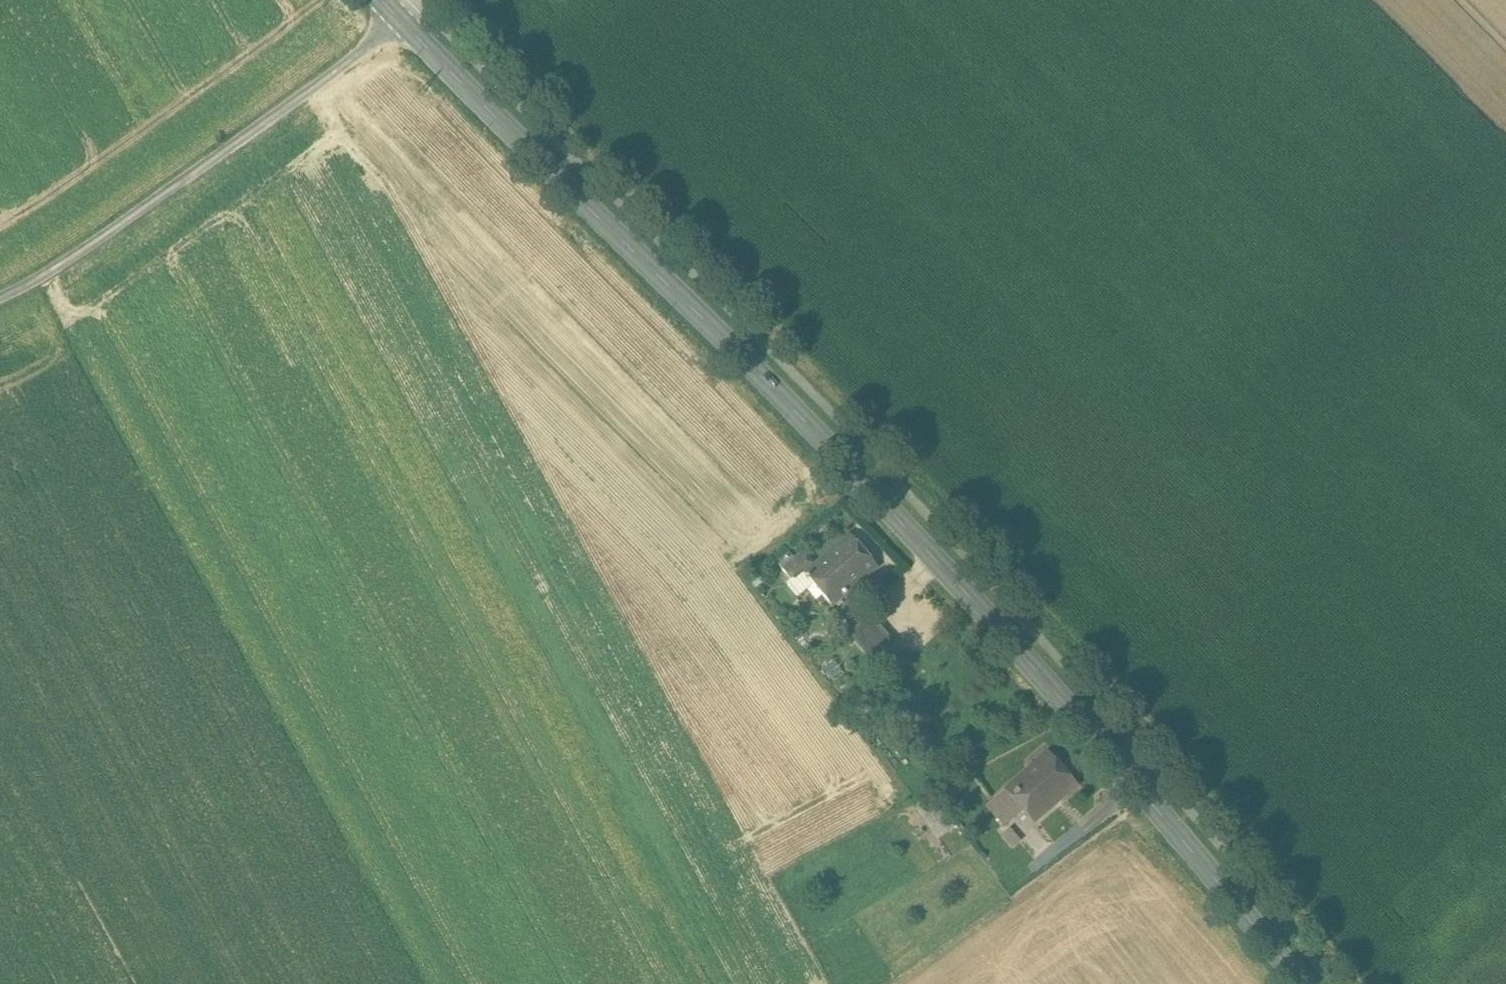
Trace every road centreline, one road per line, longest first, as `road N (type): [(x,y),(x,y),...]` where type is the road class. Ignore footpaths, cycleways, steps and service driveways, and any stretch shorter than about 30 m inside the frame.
road 1 (secondary): [(1314,983),(1153,791),(816,423),(406,13)]
road 2 (residential): [(0,292),(41,275),(406,13)]

